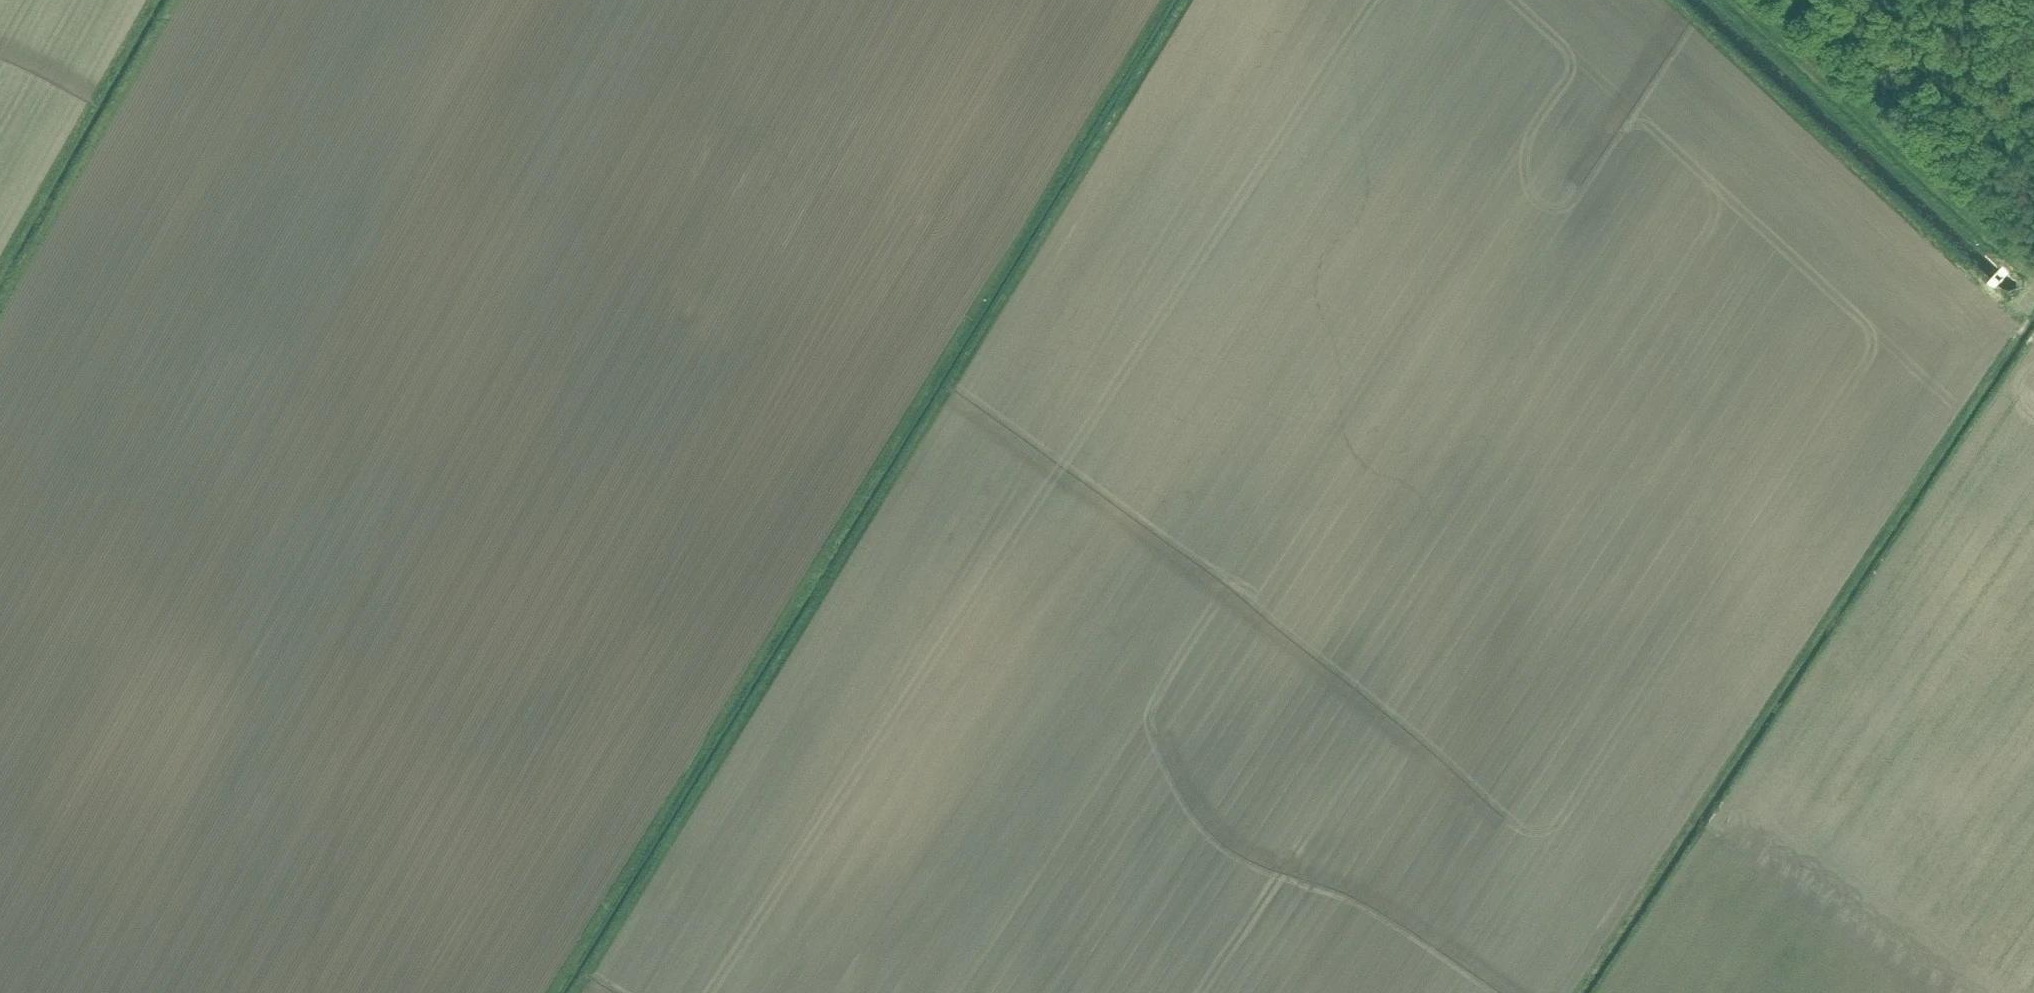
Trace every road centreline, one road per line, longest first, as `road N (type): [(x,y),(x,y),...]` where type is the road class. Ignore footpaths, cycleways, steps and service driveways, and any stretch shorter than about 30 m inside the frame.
road 1 (track): [(1725,0),(1992,243),(2033,259)]

